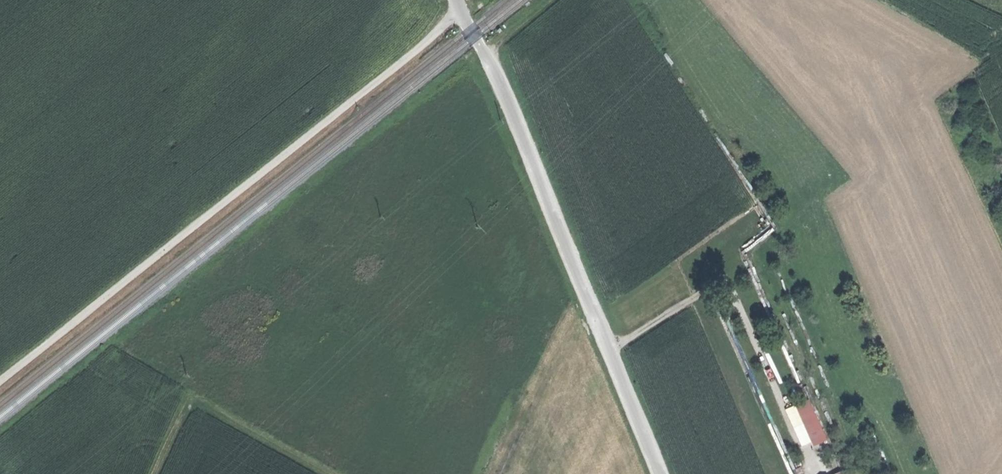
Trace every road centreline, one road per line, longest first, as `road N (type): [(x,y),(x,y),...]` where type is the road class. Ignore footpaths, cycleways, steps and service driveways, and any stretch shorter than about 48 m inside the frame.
road 1 (track): [(461,11),(0,384)]
road 2 (track): [(660,473),(512,112),(456,0)]
road 3 (track): [(155,473),(176,425),(199,409),(326,473)]

